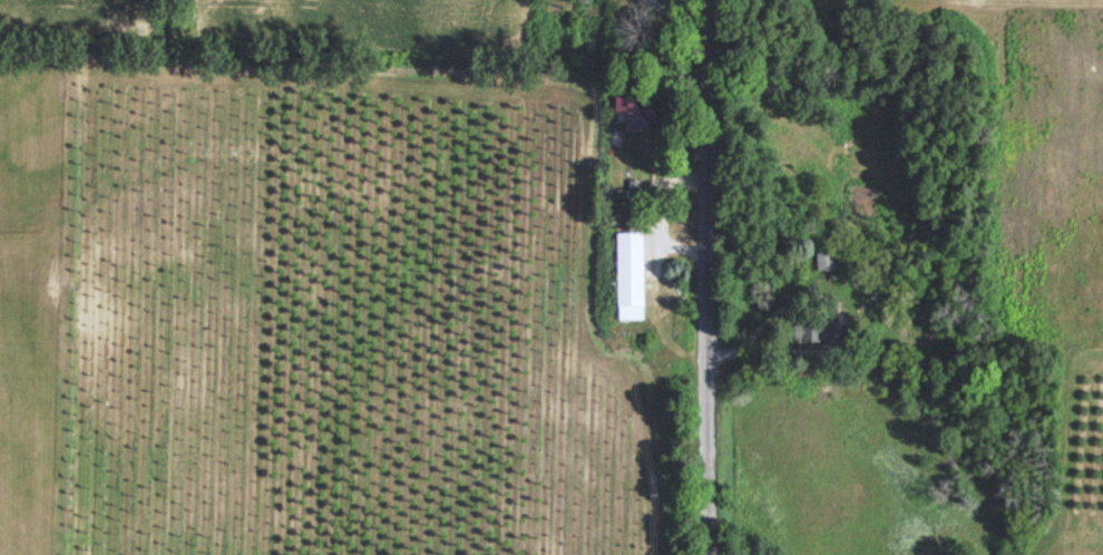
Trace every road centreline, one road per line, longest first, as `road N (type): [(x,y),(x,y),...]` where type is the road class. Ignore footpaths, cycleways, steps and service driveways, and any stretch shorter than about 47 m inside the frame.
road 1 (residential): [(715,554),(718,0)]

